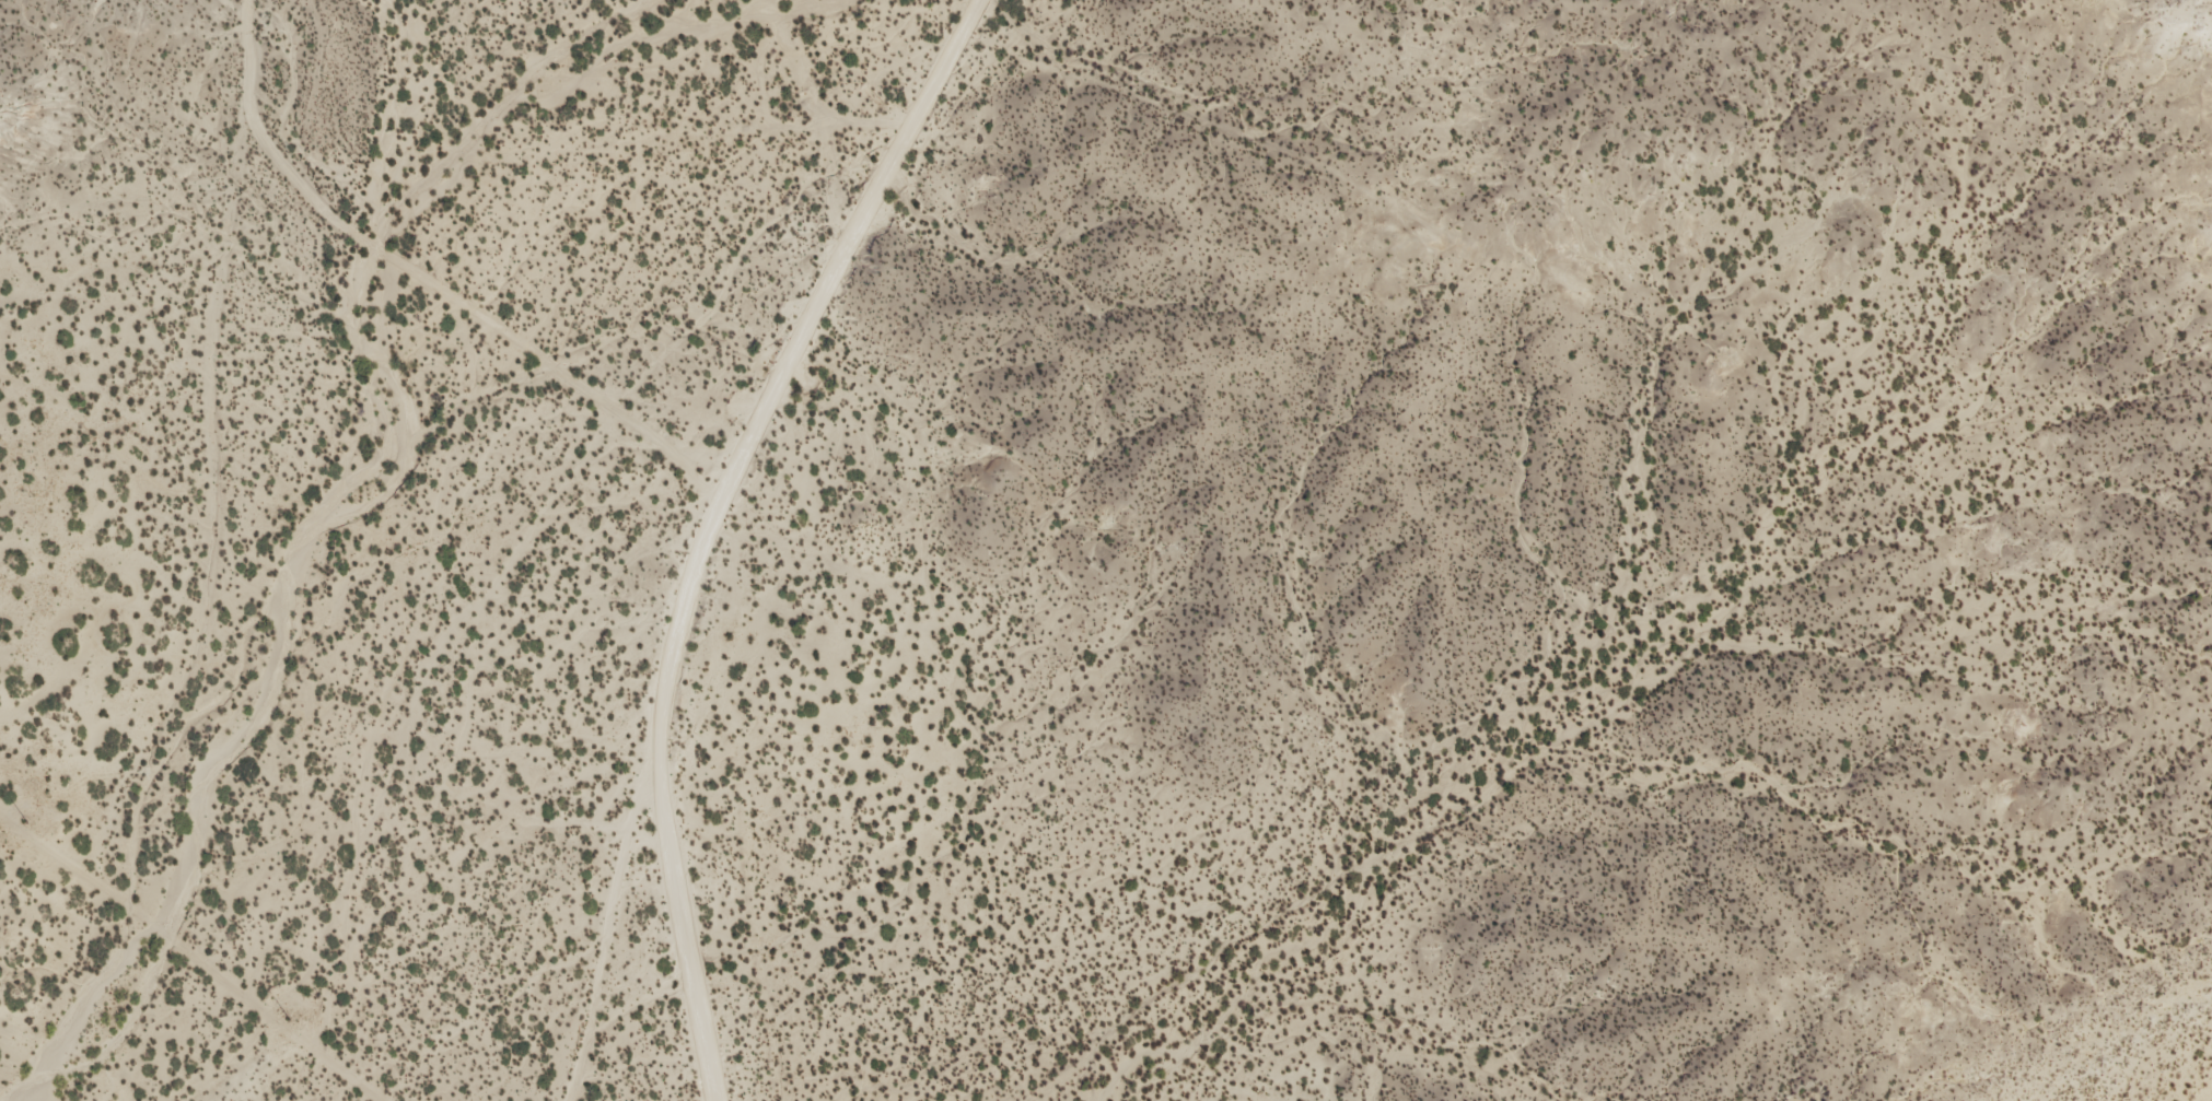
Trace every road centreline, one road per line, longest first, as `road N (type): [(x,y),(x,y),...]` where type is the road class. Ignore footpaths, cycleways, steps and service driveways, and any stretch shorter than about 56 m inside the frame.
road 1 (track): [(739,1100),(738,1085),(722,1068),(684,834),(717,577),(863,255),(996,0)]

